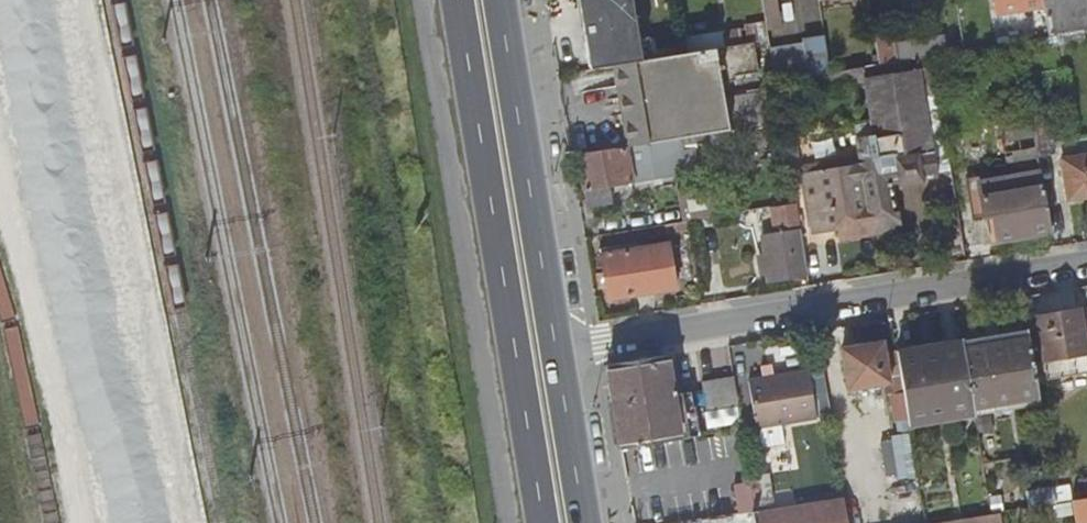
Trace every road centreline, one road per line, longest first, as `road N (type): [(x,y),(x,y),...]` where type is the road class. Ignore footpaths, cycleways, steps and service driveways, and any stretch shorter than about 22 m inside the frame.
road 1 (residential): [(1086,265),(555,352)]
road 2 (primary): [(457,0),(543,522)]
road 3 (primary): [(555,352),(497,0)]
road 4 (primary): [(584,522),(555,352)]

